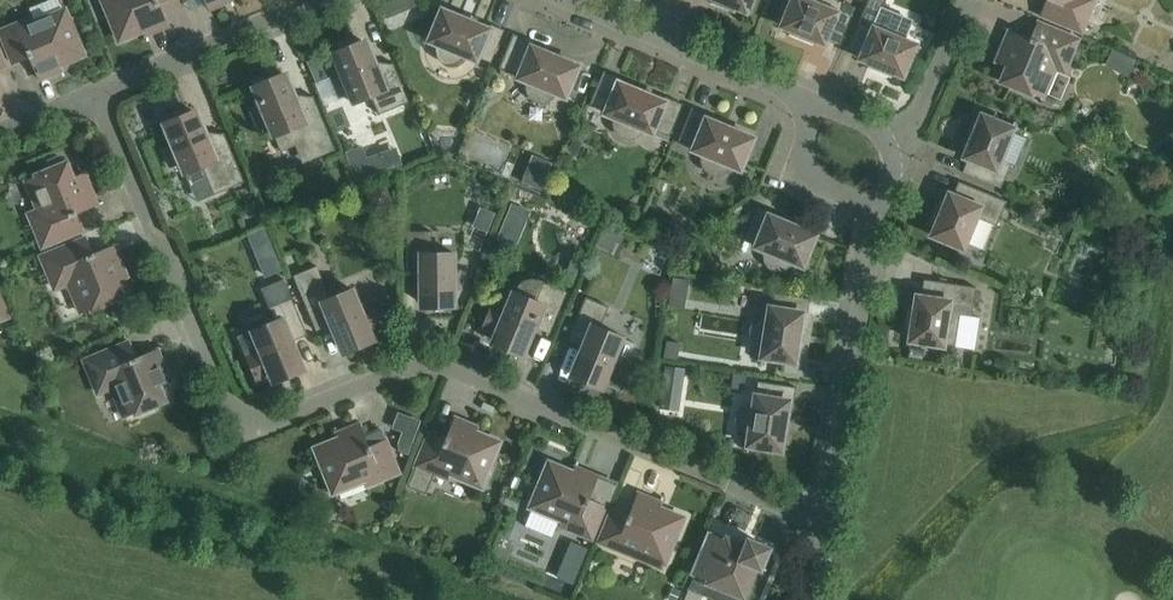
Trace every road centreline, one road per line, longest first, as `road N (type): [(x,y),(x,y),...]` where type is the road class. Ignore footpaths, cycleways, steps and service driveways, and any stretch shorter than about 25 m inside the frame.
road 1 (residential): [(817,517),(414,364),(237,429),(97,90)]
road 2 (residential): [(869,224),(817,517)]
road 3 (residential): [(569,0),(793,94)]
road 4 (residential): [(97,90),(309,0)]
road 5 (residential): [(793,94),(787,171),(869,224)]
road 6 (residential): [(907,141),(965,0)]
road 7 (residential): [(793,94),(907,141)]

